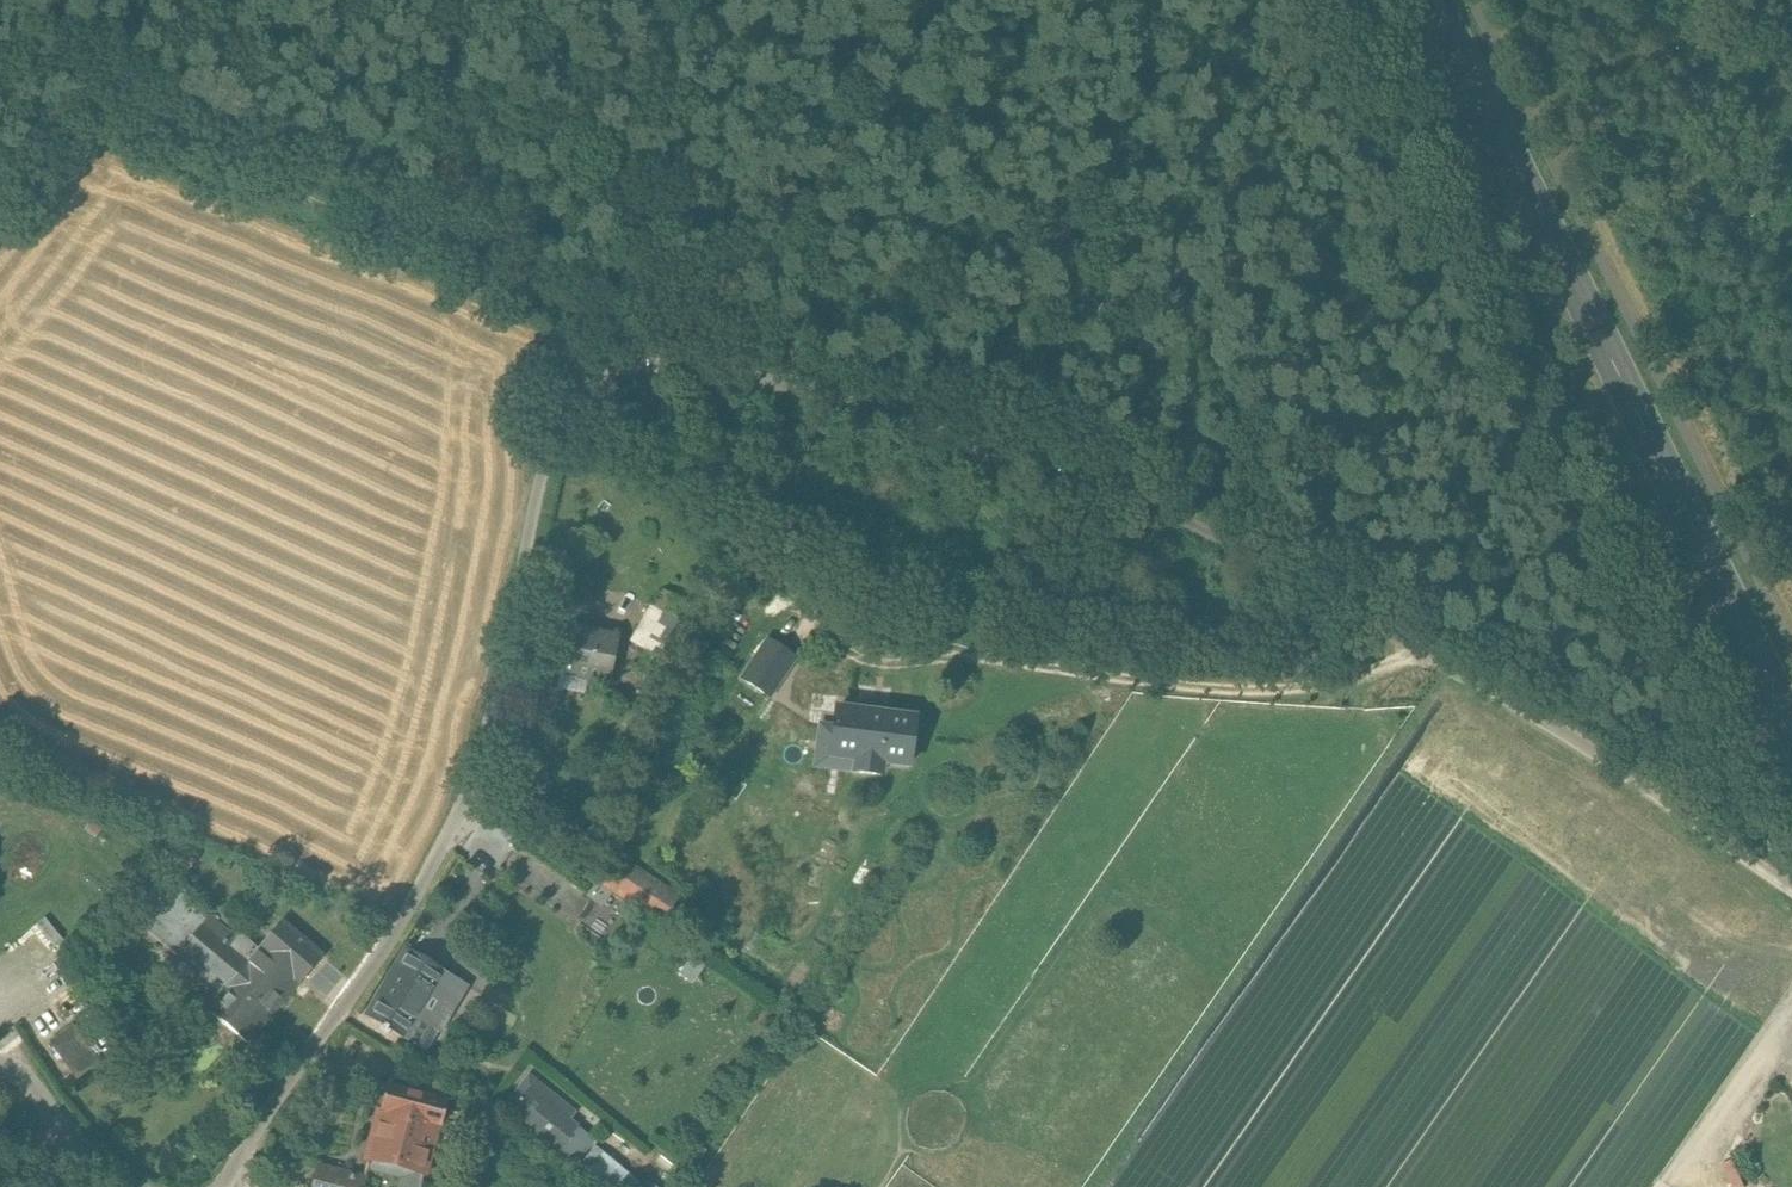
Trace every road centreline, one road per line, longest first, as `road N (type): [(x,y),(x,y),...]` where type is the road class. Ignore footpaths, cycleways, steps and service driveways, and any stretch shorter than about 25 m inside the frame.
road 1 (unclassified): [(224,1186),(390,949),(468,793),(495,716),(561,414),(595,383),(626,374),(733,395),(1081,498),(1477,683),(1587,745),(1791,886)]
road 2 (primary): [(1791,708),(1434,0)]

